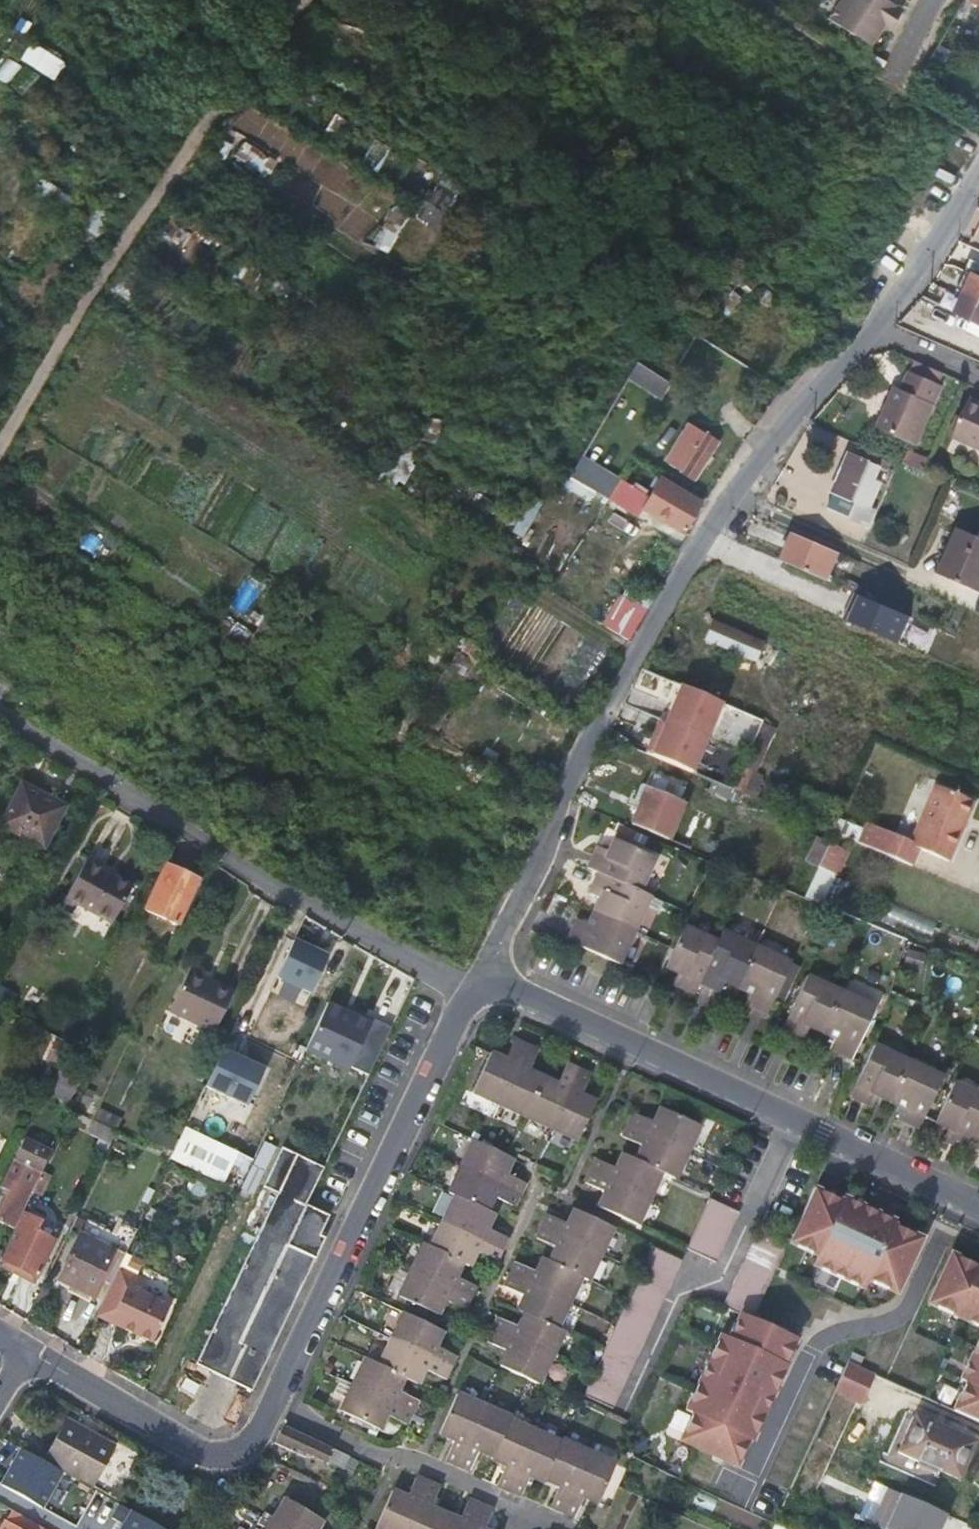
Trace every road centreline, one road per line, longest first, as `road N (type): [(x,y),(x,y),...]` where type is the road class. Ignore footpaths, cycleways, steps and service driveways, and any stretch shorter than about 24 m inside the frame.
road 1 (unclassified): [(478,975),(539,854),(569,763),(670,586),(797,395),(869,335),(978,189)]
road 2 (residential): [(478,975),(978,1204)]
road 3 (unclassified): [(468,994),(0,708)]
road 4 (residential): [(0,443),(72,315),(198,130),(317,0)]
road 5 (unclassified): [(270,1405),(468,994)]
road 6 (residential): [(554,1524),(270,1405)]
road 7 (unclassified): [(18,1352),(210,1460),(230,1456),(270,1405)]

